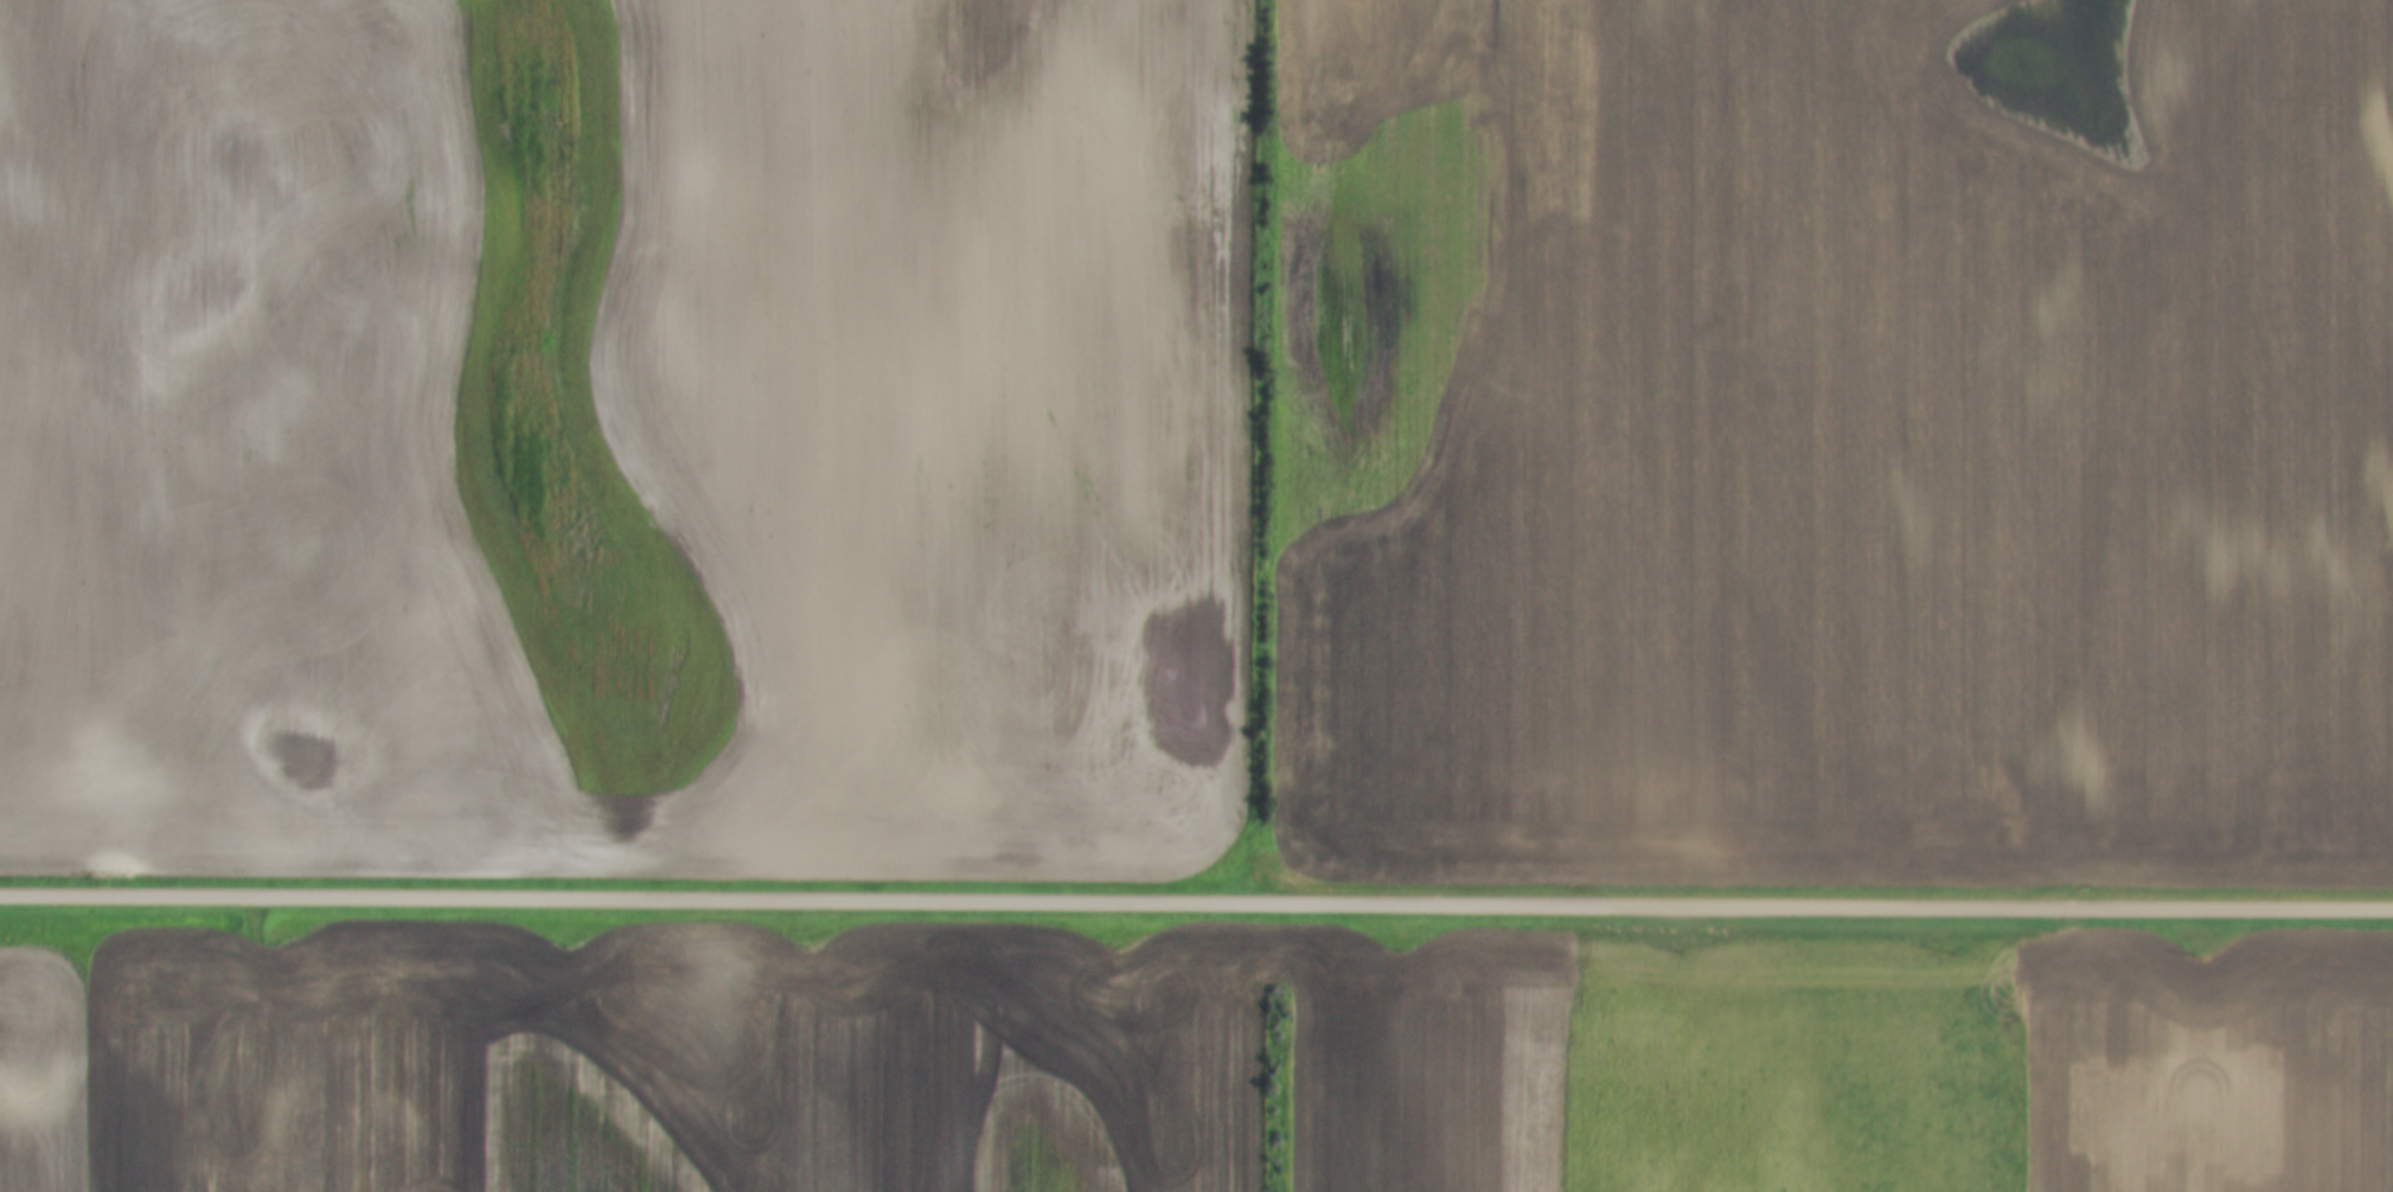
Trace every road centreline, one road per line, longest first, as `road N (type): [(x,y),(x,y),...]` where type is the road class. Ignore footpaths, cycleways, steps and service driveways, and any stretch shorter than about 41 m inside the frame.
road 1 (residential): [(2392,913),(248,902),(114,890),(0,891)]
road 2 (track): [(112,1191),(114,890)]

